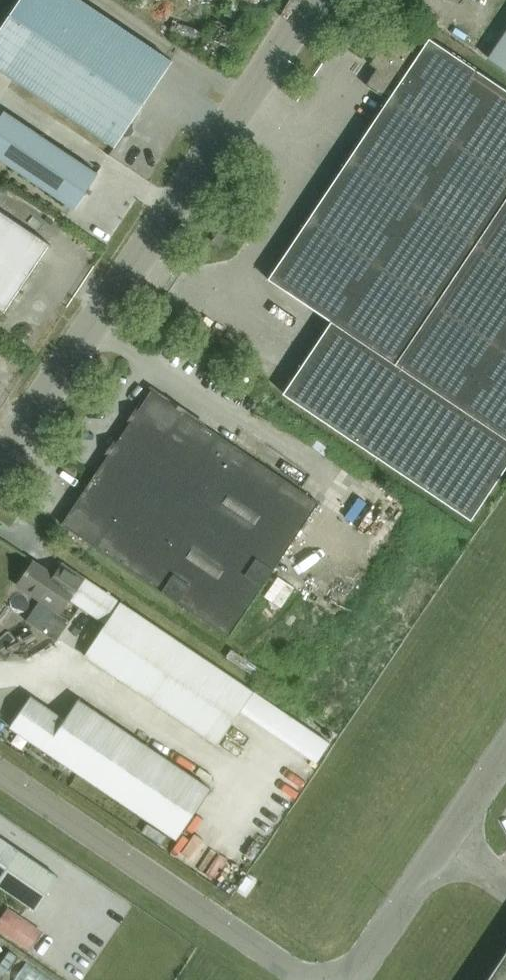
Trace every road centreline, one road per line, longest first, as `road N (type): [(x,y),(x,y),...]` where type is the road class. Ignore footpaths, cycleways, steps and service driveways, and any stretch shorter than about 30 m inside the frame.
road 1 (unclassified): [(0,470),(323,0)]
road 2 (unclassified): [(307,979),(0,771)]

